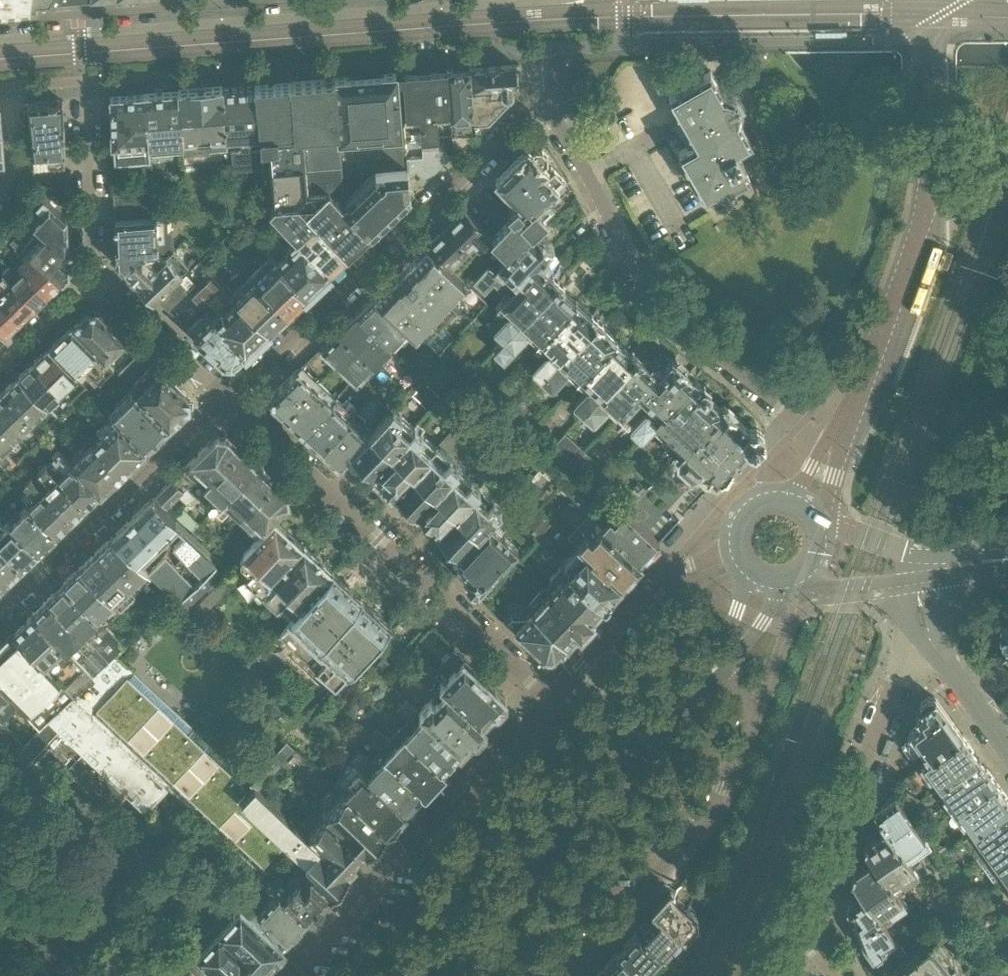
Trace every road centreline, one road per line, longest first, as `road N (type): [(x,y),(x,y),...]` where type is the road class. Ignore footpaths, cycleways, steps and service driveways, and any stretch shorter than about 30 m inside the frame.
road 1 (residential): [(226,396),(542,107),(656,301),(821,441)]
road 2 (tertiary): [(541,0),(0,40)]
road 3 (residential): [(549,699),(226,396)]
road 4 (unclassified): [(425,975),(728,652)]
road 5 (tertiary): [(560,975),(707,815),(753,712),(728,652)]
road 6 (tertiary): [(549,699),(291,975)]
road 7 (residential): [(929,14),(931,191),(886,327)]
road 8 (residential): [(795,930),(897,679),(936,652)]
road 9 (residential): [(226,396),(0,610)]
road 10 (residential): [(0,87),(84,81),(95,273)]
road 11 (tertiary): [(730,547),(669,571),(549,699)]
road 12 (residential): [(226,396),(95,273)]
road 13 (residential): [(842,452),(872,386),(886,327)]
road 14 (residential): [(95,273),(0,364)]
road 15 (residential): [(886,327),(821,441)]
road 16 (residential): [(936,652),(1007,751)]

